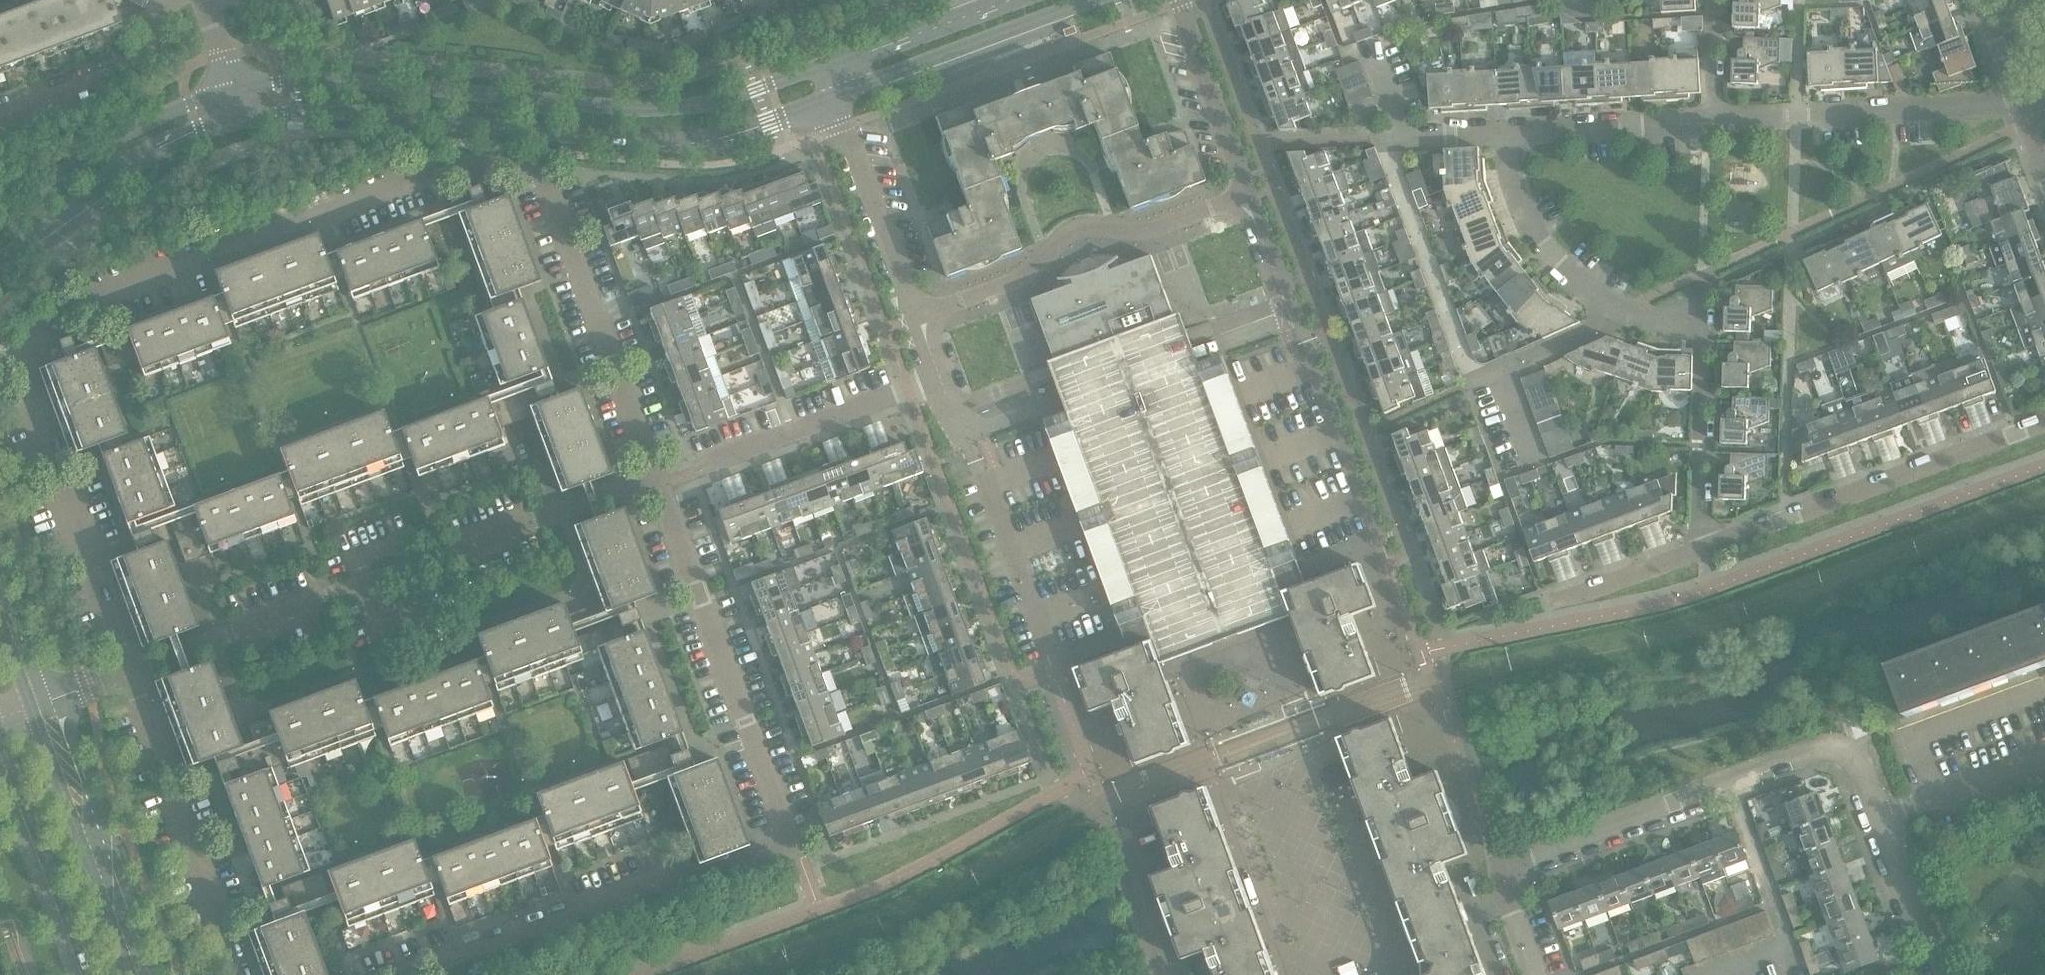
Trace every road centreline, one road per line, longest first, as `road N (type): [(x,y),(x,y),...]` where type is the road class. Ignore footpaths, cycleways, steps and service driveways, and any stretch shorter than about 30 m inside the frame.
road 1 (residential): [(653,481),(533,164),(473,162),(65,305),(23,360),(130,668)]
road 2 (residential): [(410,974),(663,881),(702,884),(795,849),(653,481)]
road 3 (residential): [(1939,974),(1857,760),(1827,746),(1561,845),(1497,877)]
road 4 (tertiary): [(244,115),(330,111),(685,145),(834,101)]
road 5 (tertiary): [(822,68),(668,109),(343,80),(236,91)]
road 6 (residential): [(130,668),(653,481)]
road 7 (unclassified): [(1391,564),(1250,191)]
road 8 (unclassified): [(922,315),(1041,271),(1052,247),(1075,232),(1134,231),(1250,191)]
road 9 (unclassified): [(1707,549),(2044,423)]
road 10 (residential): [(130,668),(241,974)]
road 11 (residential): [(1713,123),(2025,113)]
road 12 (unclassified): [(944,379),(1048,655)]
road 13 (tertiary): [(834,101),(1109,0)]
road 14 (tertiary): [(0,260),(149,148),(244,115)]
road 15 (unclassified): [(1707,549),(1709,276)]
road 16 (tertiary): [(236,91),(122,136),(0,223)]
road 17 (tertiary): [(0,731),(88,974)]
road 18 (residential): [(702,465),(944,379)]
road 19 (residential): [(1636,313),(1571,272),(1520,204),(1511,134)]
road 20 (unclassified): [(834,101),(922,315)]
road 21 (residential): [(0,113),(132,63),(173,0)]
road 22 (unclassified): [(1250,191),(1182,0)]
road 23 (residential): [(1511,134),(1713,123)]
road 24 (tertiary): [(1012,0),(822,68)]
road 25 (unclassified): [(1636,313),(1477,385)]
road 26 (unclassified): [(1548,604),(1707,549)]
road 27 (tertiary): [(138,974),(84,827)]
road 28 (tertiary): [(84,827),(90,788),(72,708),(86,688)]
road 29 (tertiary): [(84,827),(33,708)]
road 30 (residential): [(1386,138),(1511,134)]
road 31 (unclassified): [(1713,123),(1715,0)]
road 32 (residential): [(2025,113),(1981,0)]

